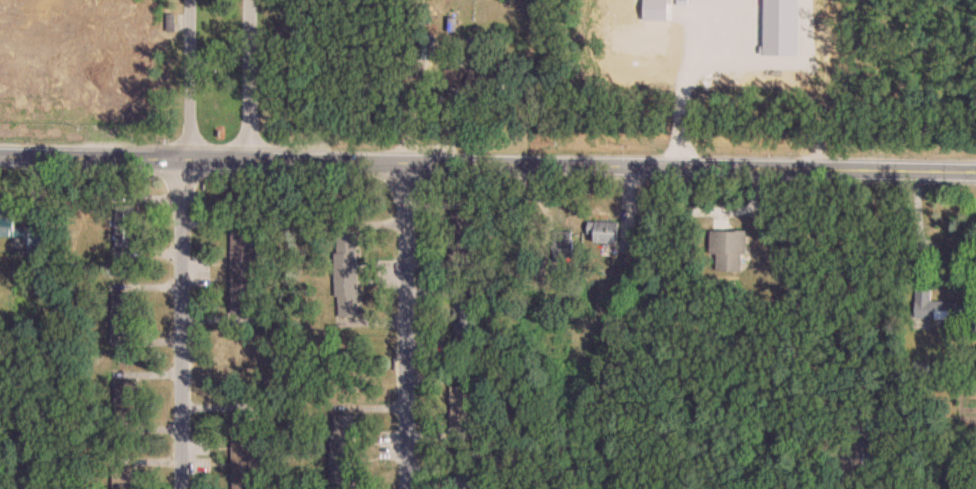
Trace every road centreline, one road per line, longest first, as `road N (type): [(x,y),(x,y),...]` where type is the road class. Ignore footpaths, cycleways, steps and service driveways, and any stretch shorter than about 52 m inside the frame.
road 1 (tertiary): [(0,154),(975,173)]
road 2 (residential): [(181,156),(180,488)]
road 3 (residential): [(408,488),(406,162)]
road 4 (residential): [(250,159),(249,0)]
road 5 (residential): [(190,158),(189,0)]

